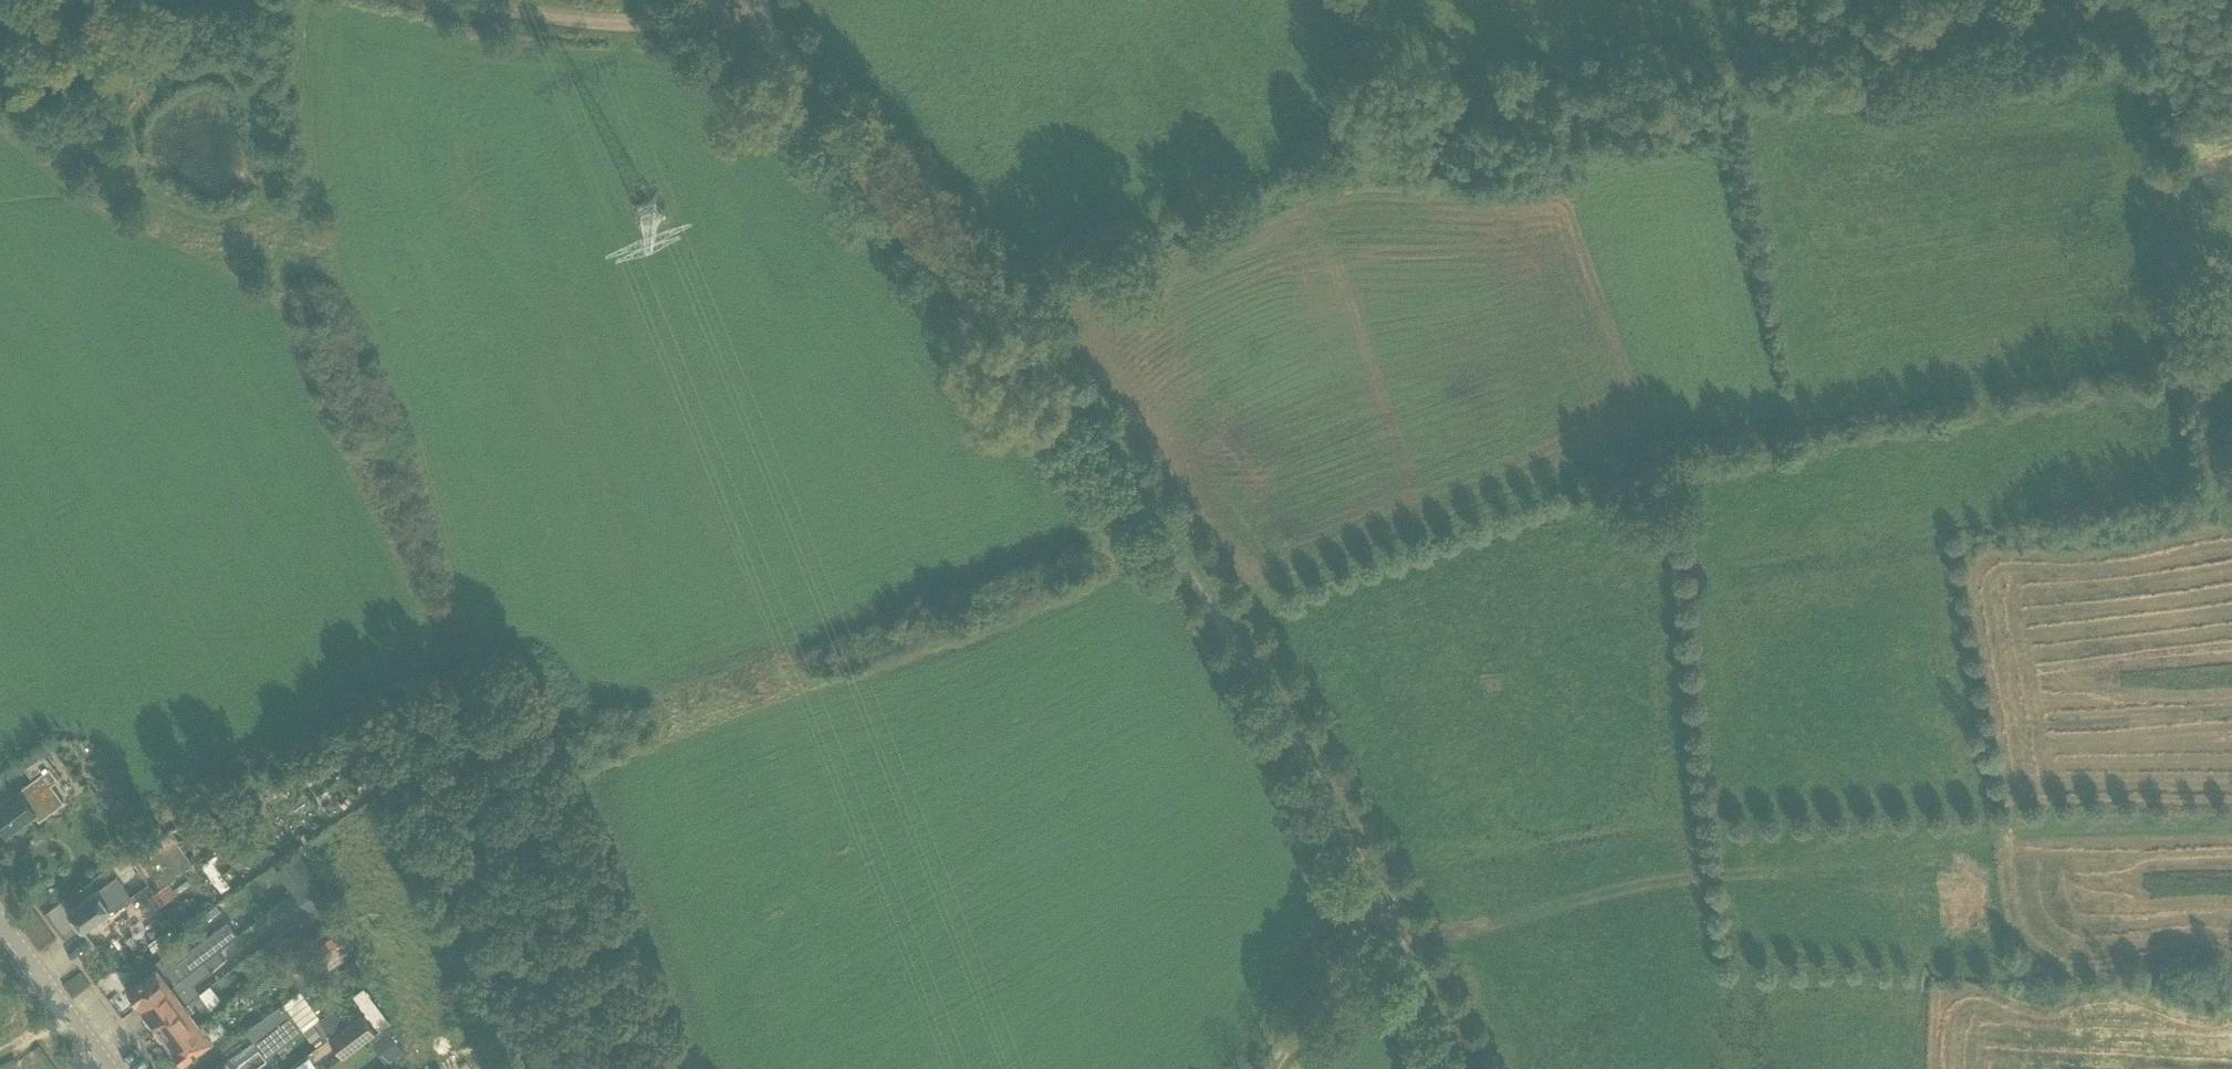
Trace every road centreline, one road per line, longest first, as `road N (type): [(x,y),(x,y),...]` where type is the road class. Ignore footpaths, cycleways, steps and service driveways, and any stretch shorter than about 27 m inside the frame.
road 1 (track): [(0,118),(46,140),(94,127),(177,72),(213,70),(238,81),(266,162),(266,214),(211,216),(149,201)]
road 2 (track): [(752,0),(644,21),(565,19),(477,0)]
road 3 (track): [(266,214),(316,213),(315,0)]
road 4 (track): [(1385,909),(1270,1068)]
road 5 (tertiary): [(114,1068),(0,916)]

